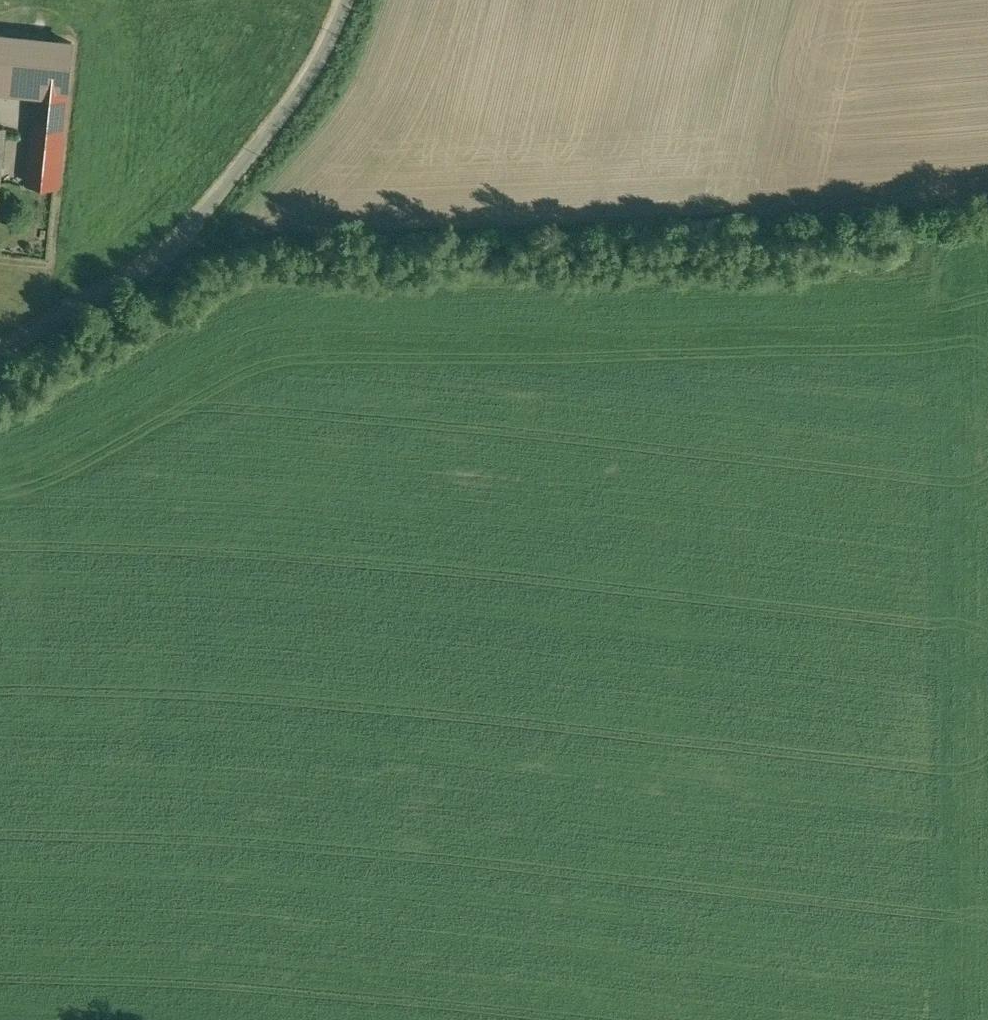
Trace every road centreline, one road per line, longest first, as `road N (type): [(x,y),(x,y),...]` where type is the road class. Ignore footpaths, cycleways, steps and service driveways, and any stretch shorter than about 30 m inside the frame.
road 1 (residential): [(0,339),(155,256),(291,85),(321,0)]

